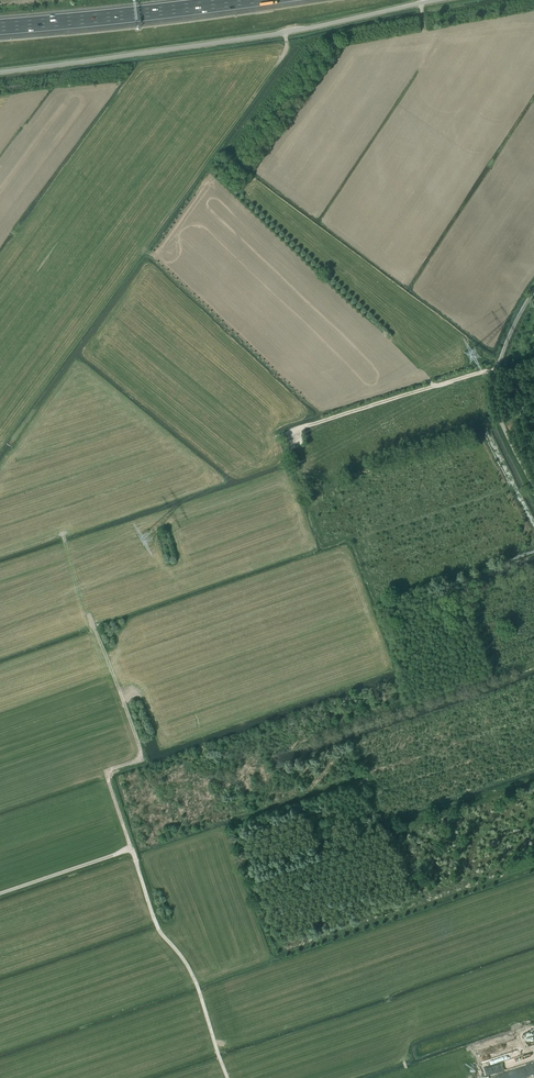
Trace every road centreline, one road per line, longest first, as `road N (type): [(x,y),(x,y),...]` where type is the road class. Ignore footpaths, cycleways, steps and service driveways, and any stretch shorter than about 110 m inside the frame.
road 1 (track): [(227,1077),(196,984),(159,933),(105,771),(139,760),(140,750),(95,632)]
road 2 (unclassified): [(440,0),(285,33),(0,72)]
road 3 (track): [(286,472),(274,440),(292,431),(496,370)]
road 4 (motorway): [(0,27),(245,0)]
road 5 (unclassified): [(533,487),(498,414),(495,380),(533,291)]
road 6 (track): [(0,894),(131,849)]

